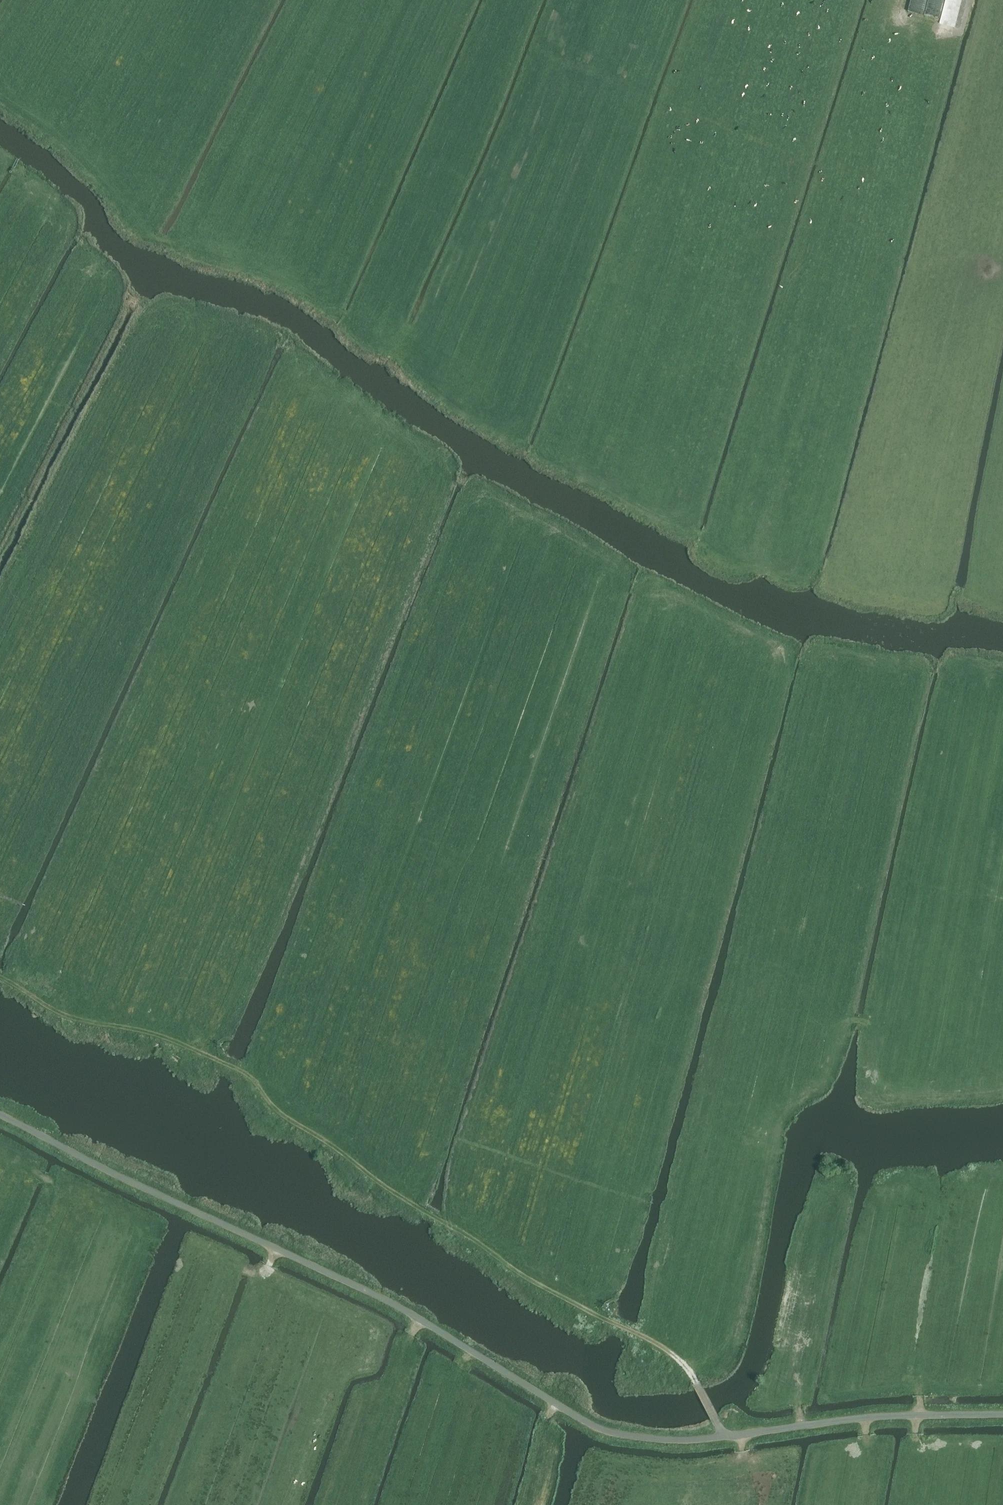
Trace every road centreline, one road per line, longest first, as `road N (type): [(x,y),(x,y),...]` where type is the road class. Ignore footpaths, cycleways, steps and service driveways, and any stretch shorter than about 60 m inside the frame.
road 1 (track): [(0,979),(76,1022),(170,1041),(247,1075),(265,1102),(414,1207),(469,1234),(550,1293),(672,1355),(729,1438)]
road 2 (track): [(1002,1032),(843,1018),(765,1120)]

